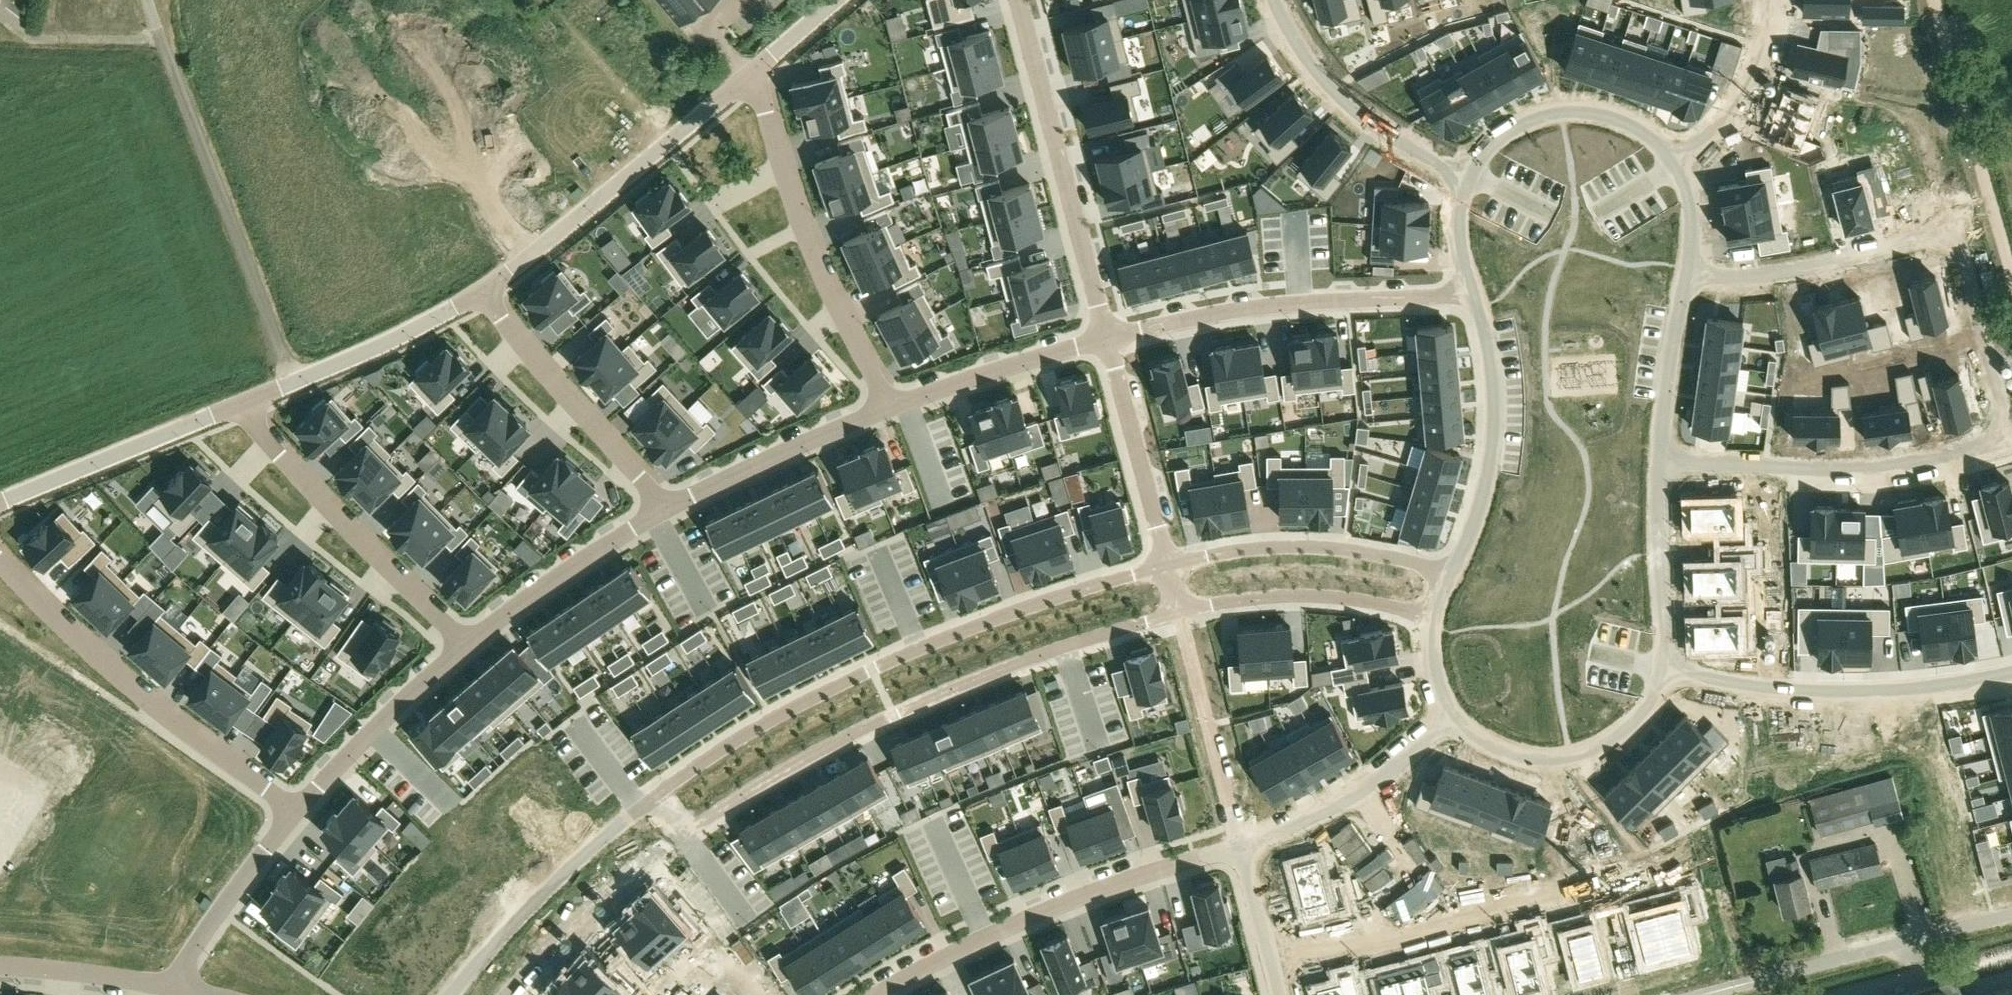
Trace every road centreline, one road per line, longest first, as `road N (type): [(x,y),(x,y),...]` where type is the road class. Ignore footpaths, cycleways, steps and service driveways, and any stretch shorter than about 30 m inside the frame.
road 1 (residential): [(1167,561),(968,628),(803,700),(648,801)]
road 2 (residential): [(675,834),(789,764),(948,687),(1033,654),(1181,613)]
road 3 (residential): [(1658,459),(1810,466),(1943,458),(2004,434),(1983,333)]
road 4 (residential): [(881,994),(1066,900),(1241,846)]
road 5 (residential): [(0,563),(101,663),(295,810)]
road 6 (residential): [(1686,270),(1755,275),(1840,263),(1948,232),(1983,333)]
road 7 (residential): [(1108,340),(1237,310),(1453,296),(1473,287)]
road 8 (residential): [(885,409),(804,227),(748,73)]
road 9 (residential): [(1661,667),(1853,688),(2011,669)]
road 10 (residential): [(1017,0),(1106,332)]
road 11 (unclassified): [(482,290),(748,73)]
road 12 (residential): [(463,643),(238,406)]
road 13 (unclassified): [(1698,994),(2011,913)]
road 14 (track): [(1932,0),(2011,291)]
road 15 (residential): [(1450,574),(1491,450),(1493,398),(1473,287)]
road 16 (residential): [(1450,574),(1324,549),(1233,552),(1169,567)]
road 17 (residential): [(482,290),(663,508)]
road 18 (residential): [(648,801),(567,865),(449,994)]
road 19 (residential): [(1472,176),(1353,112),(1314,72),(1275,0)]
road 20 (unclassified): [(238,406),(432,324),(482,290)]
road 21 (unclassified): [(0,503),(238,406)]
road 22 (residential): [(1181,613),(1303,594),(1432,616)]
road 23 (residential): [(1241,846),(1342,803),(1454,715)]
road 24 (residential): [(1472,176),(1511,125),(1572,107),(1640,127),(1673,163)]
road 25 (residential): [(663,508),(885,409)]
road 26 (residential): [(463,643),(663,508)]
road 27 (residential): [(1181,613),(1241,846)]
road 28 (residential): [(295,810),(343,753),(463,643)]
road 29 (residential): [(885,409),(1106,332)]
road 30 (residential): [(1108,340),(1167,561)]
road 31 (residential): [(182,988),(193,950),(295,810)]
road 32 (residential): [(1658,459),(1667,635),(1661,667)]
road 33 (residential): [(1673,163),(1747,86),(1767,0)]
road 34 (residential): [(1686,270),(1658,459)]
road 35 (residential): [(0,967),(182,988)]
road 36 (residential): [(1241,846),(1278,994)]
road 37 (residential): [(1578,756),(1519,756),(1454,715)]
road 38 (residential): [(1661,667),(1649,707),(1602,749),(1578,756)]

